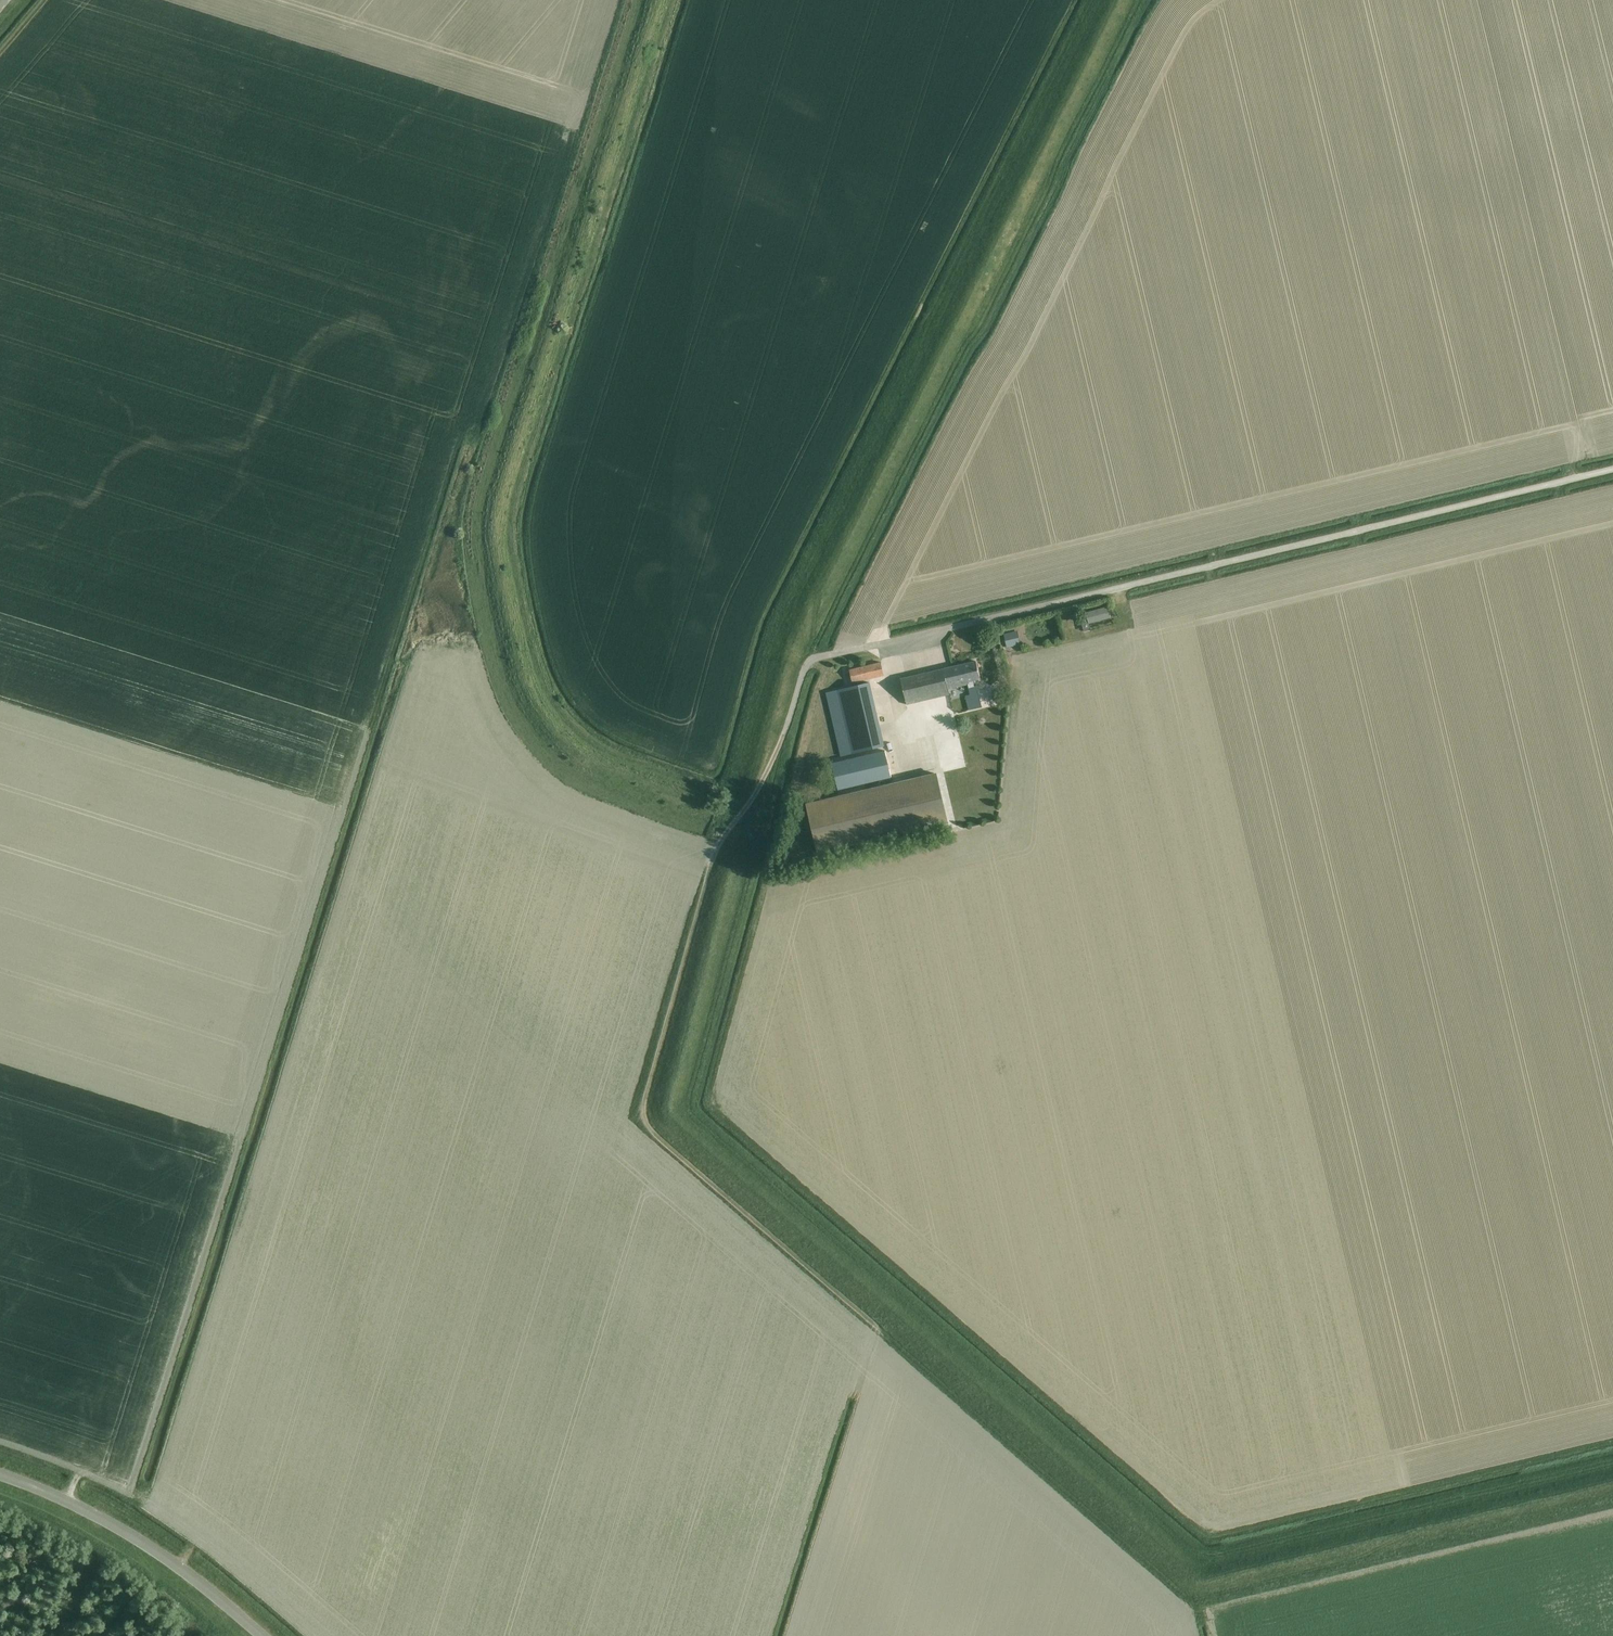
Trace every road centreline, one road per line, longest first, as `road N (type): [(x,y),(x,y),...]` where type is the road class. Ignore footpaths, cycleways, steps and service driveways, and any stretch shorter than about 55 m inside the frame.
road 1 (track): [(1612,1460),(1195,1553),(691,1116),(690,1093),(765,815),(763,778)]
road 2 (track): [(746,810),(674,793),(592,758),(547,700),(509,536),(517,488),(671,0)]
road 3 (unclassified): [(763,778),(812,659),(1612,467)]
road 4 (tertiary): [(0,1479),(98,1521),(202,1586),(260,1635)]

